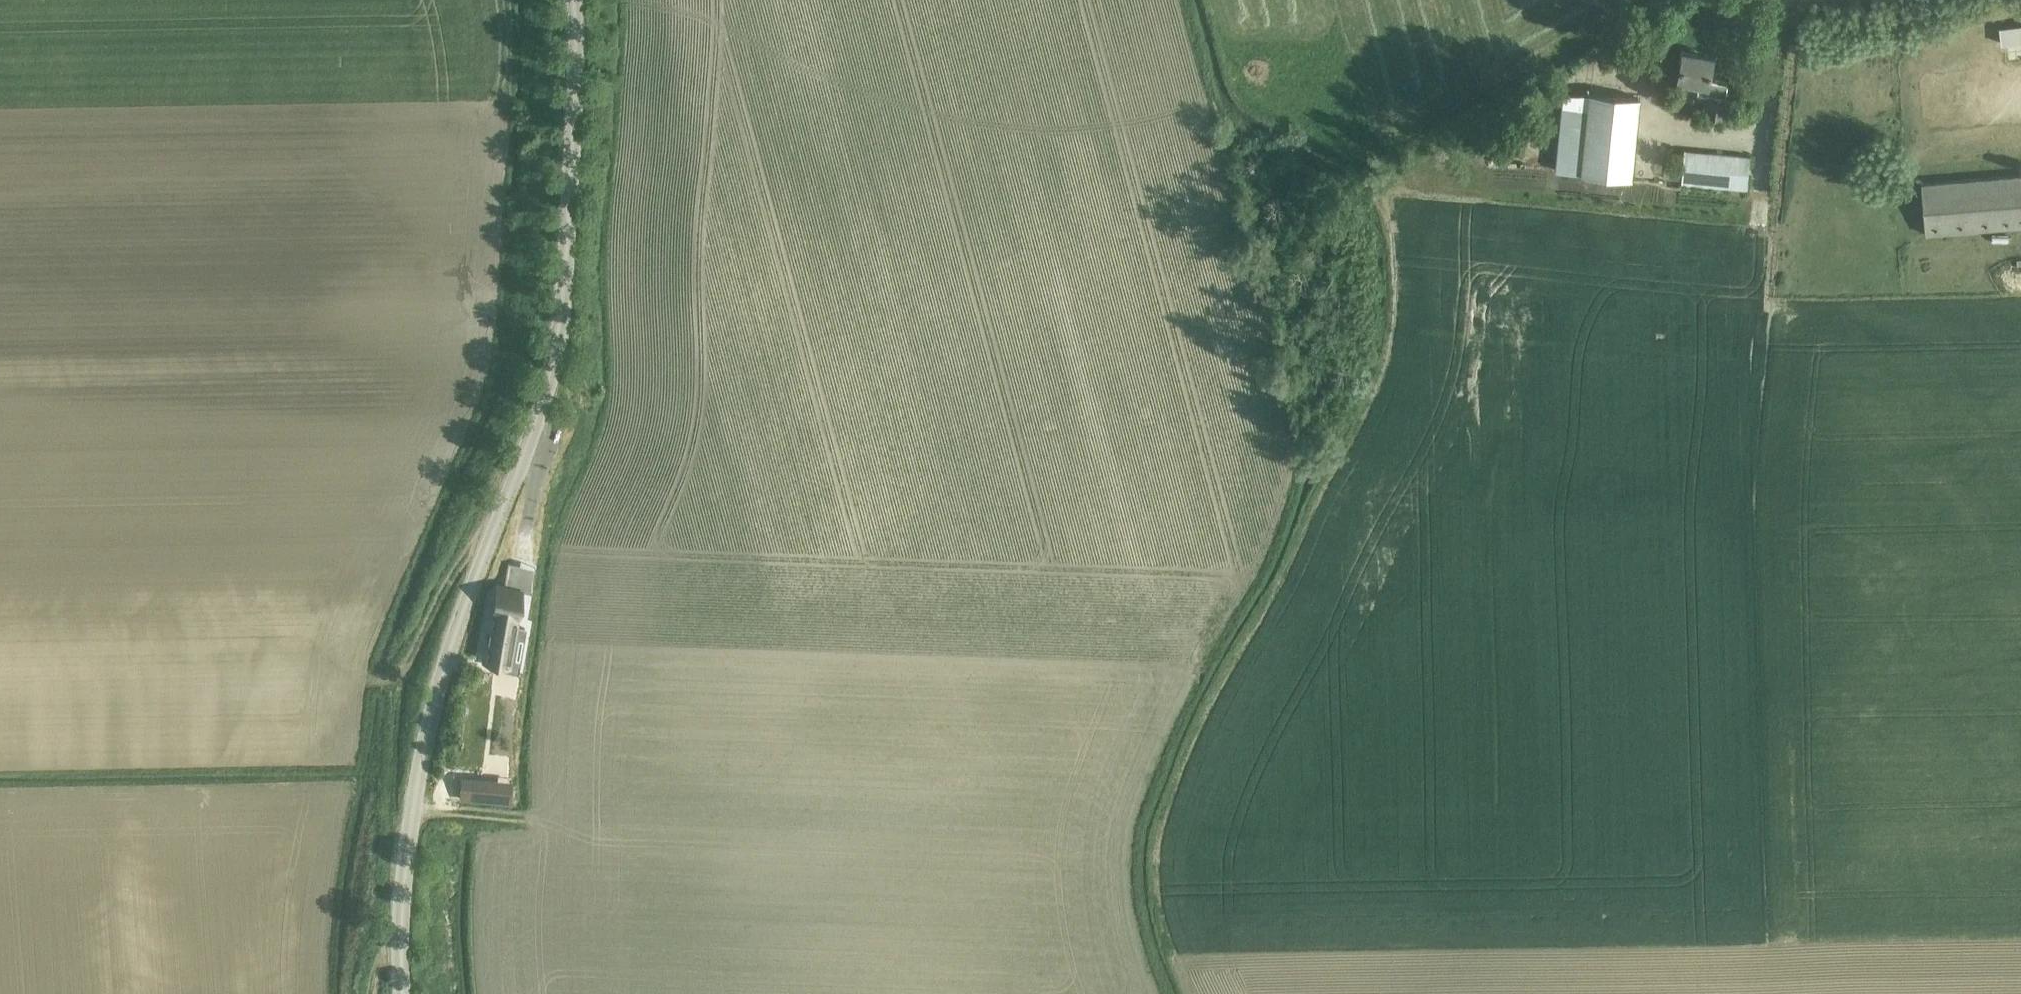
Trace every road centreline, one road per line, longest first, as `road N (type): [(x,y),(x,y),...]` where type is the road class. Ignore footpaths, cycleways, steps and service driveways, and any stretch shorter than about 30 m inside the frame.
road 1 (tertiary): [(409,993),(422,761),(471,603),(558,375),(580,65),(572,0)]

